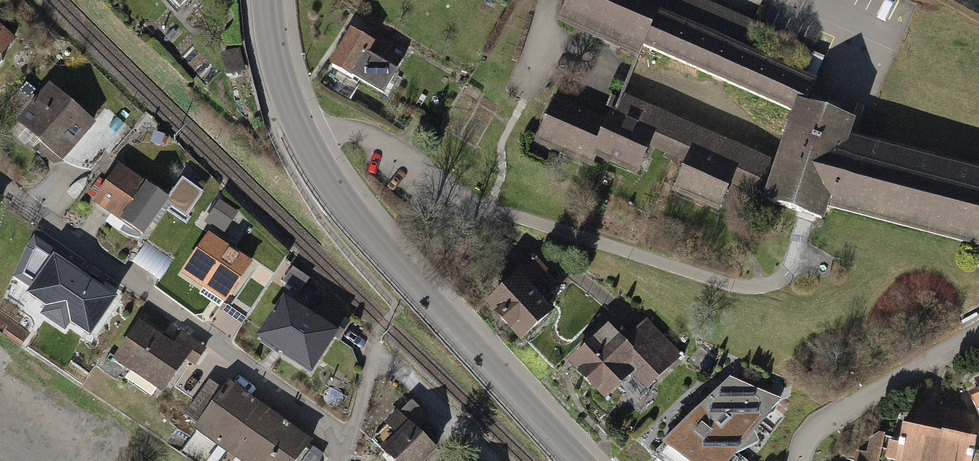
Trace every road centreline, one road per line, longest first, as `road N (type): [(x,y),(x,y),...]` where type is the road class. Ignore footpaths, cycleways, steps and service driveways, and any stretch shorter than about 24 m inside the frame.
road 1 (tertiary): [(579,460),(336,192),(294,114),(267,0)]
road 2 (residential): [(345,449),(225,349),(0,183)]
road 3 (track): [(978,332),(824,422),(805,440),(799,460)]

